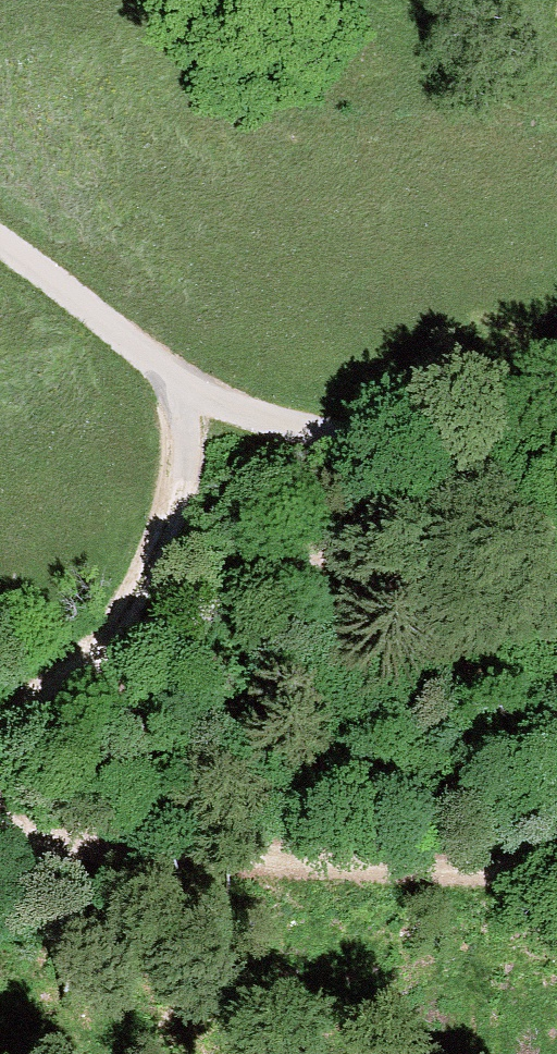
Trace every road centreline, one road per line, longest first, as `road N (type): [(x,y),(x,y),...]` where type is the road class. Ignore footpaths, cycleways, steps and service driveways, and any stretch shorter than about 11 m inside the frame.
road 1 (unclassified): [(0,243),(165,365),(254,417),(349,442),(475,459),(556,450)]
road 2 (track): [(556,881),(387,875),(0,831)]
road 3 (track): [(165,365),(185,453),(169,521),(135,589),(91,643),(0,728)]

